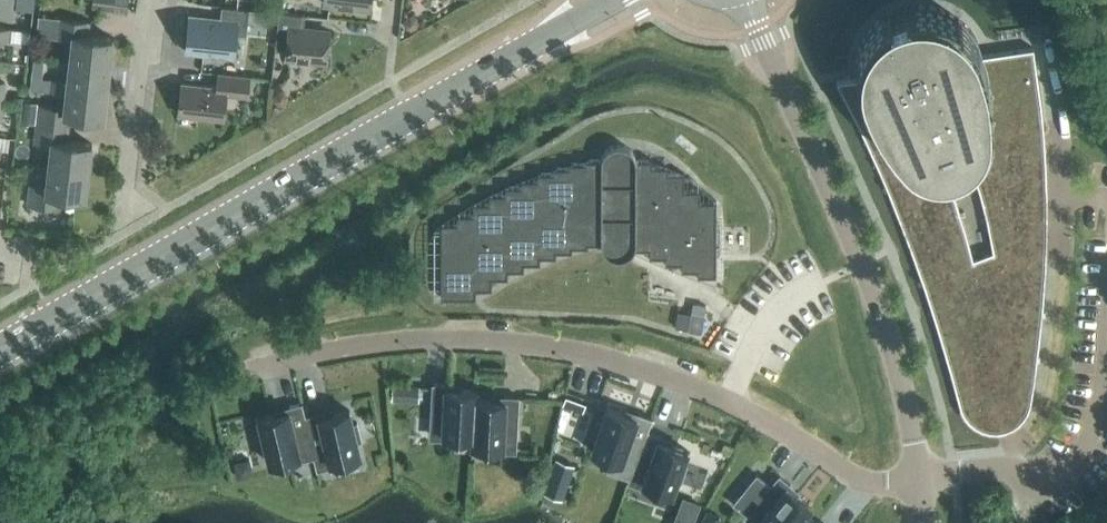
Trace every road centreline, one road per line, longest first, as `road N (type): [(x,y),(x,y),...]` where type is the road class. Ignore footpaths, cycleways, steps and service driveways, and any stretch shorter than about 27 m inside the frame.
road 1 (tertiary): [(0,348),(614,0)]
road 2 (residential): [(248,368),(395,342),(569,346),(683,379),(856,470),(920,484)]
road 3 (residential): [(746,0),(887,332),(920,484)]
road 4 (residential): [(133,183),(155,0)]

